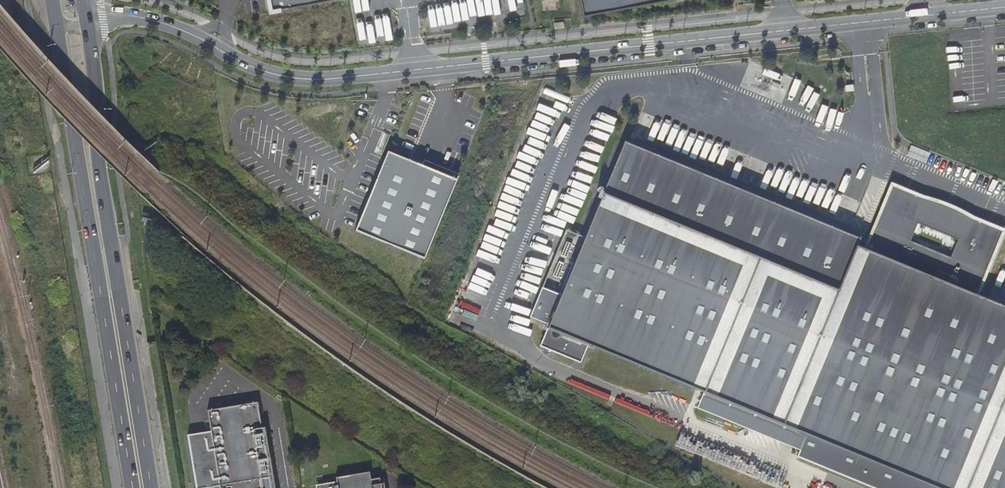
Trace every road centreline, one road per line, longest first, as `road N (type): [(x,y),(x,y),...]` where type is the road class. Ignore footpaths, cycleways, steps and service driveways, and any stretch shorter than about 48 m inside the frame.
road 1 (tertiary): [(87,15),(158,22),(262,72),(316,82),(1004,8)]
road 2 (primary): [(50,0),(132,487)]
road 3 (primary): [(152,487),(87,15)]

